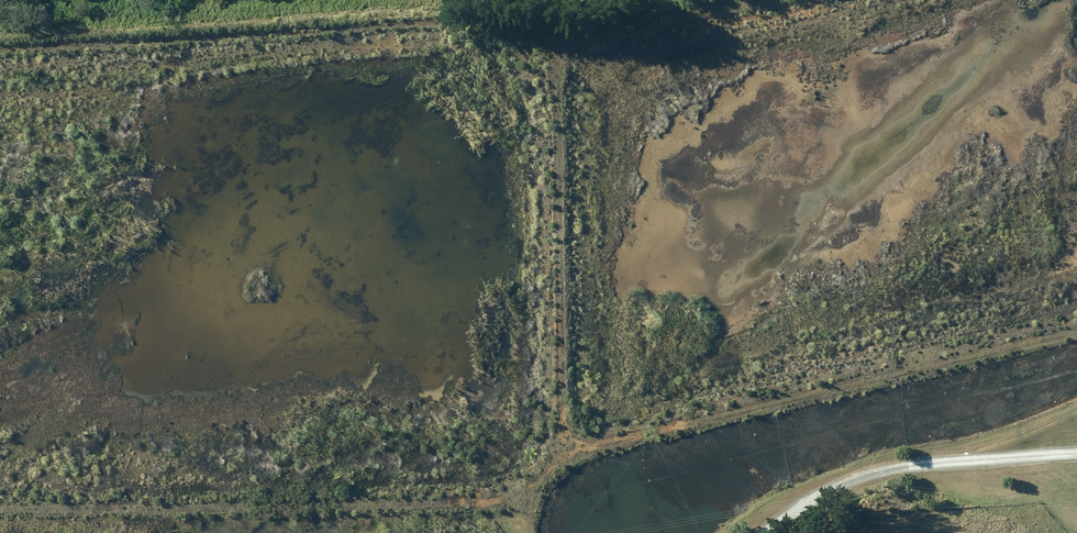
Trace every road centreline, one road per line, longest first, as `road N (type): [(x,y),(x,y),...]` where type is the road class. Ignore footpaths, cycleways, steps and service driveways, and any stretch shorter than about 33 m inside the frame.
road 1 (track): [(563,447),(559,45),(582,28),(764,0)]
road 2 (track): [(0,510),(480,502),(515,487),(563,447)]
road 3 (track): [(563,447),(1076,333)]
road 4 (track): [(1076,407),(949,464)]

